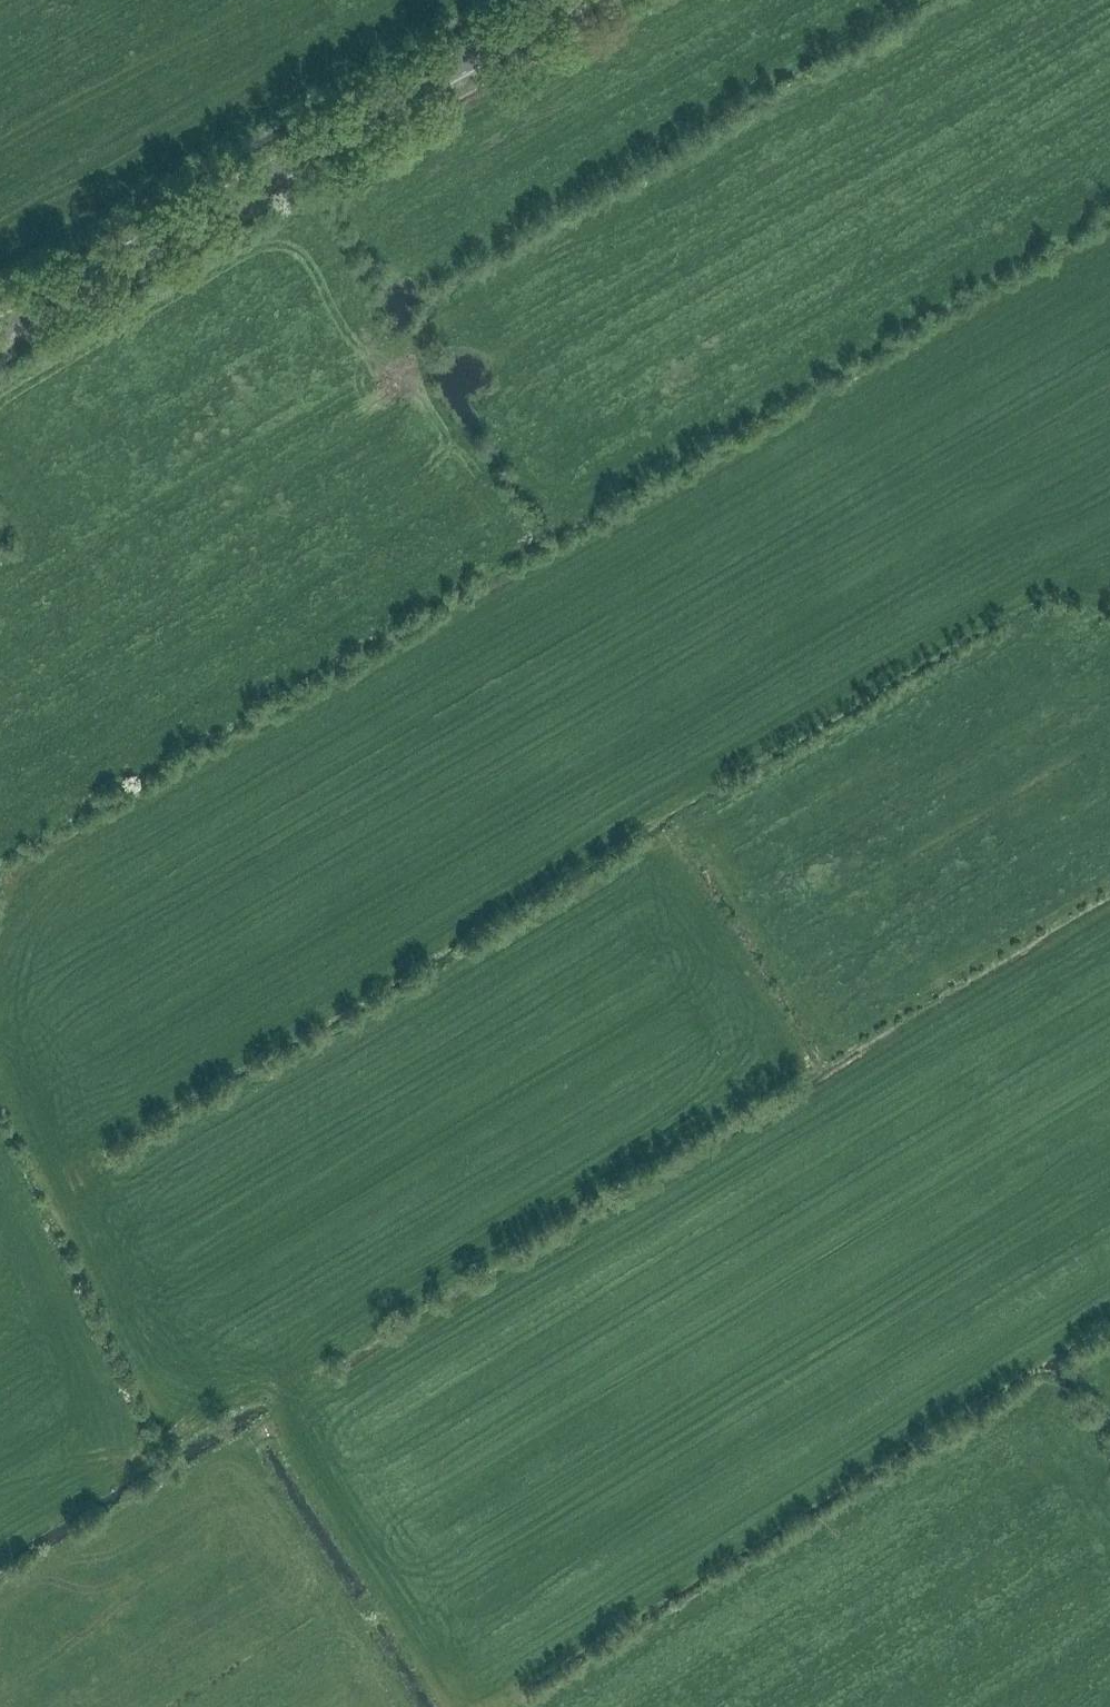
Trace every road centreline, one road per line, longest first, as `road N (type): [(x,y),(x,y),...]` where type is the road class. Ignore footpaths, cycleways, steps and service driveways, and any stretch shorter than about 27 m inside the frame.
road 1 (tertiary): [(0,339),(588,0)]

